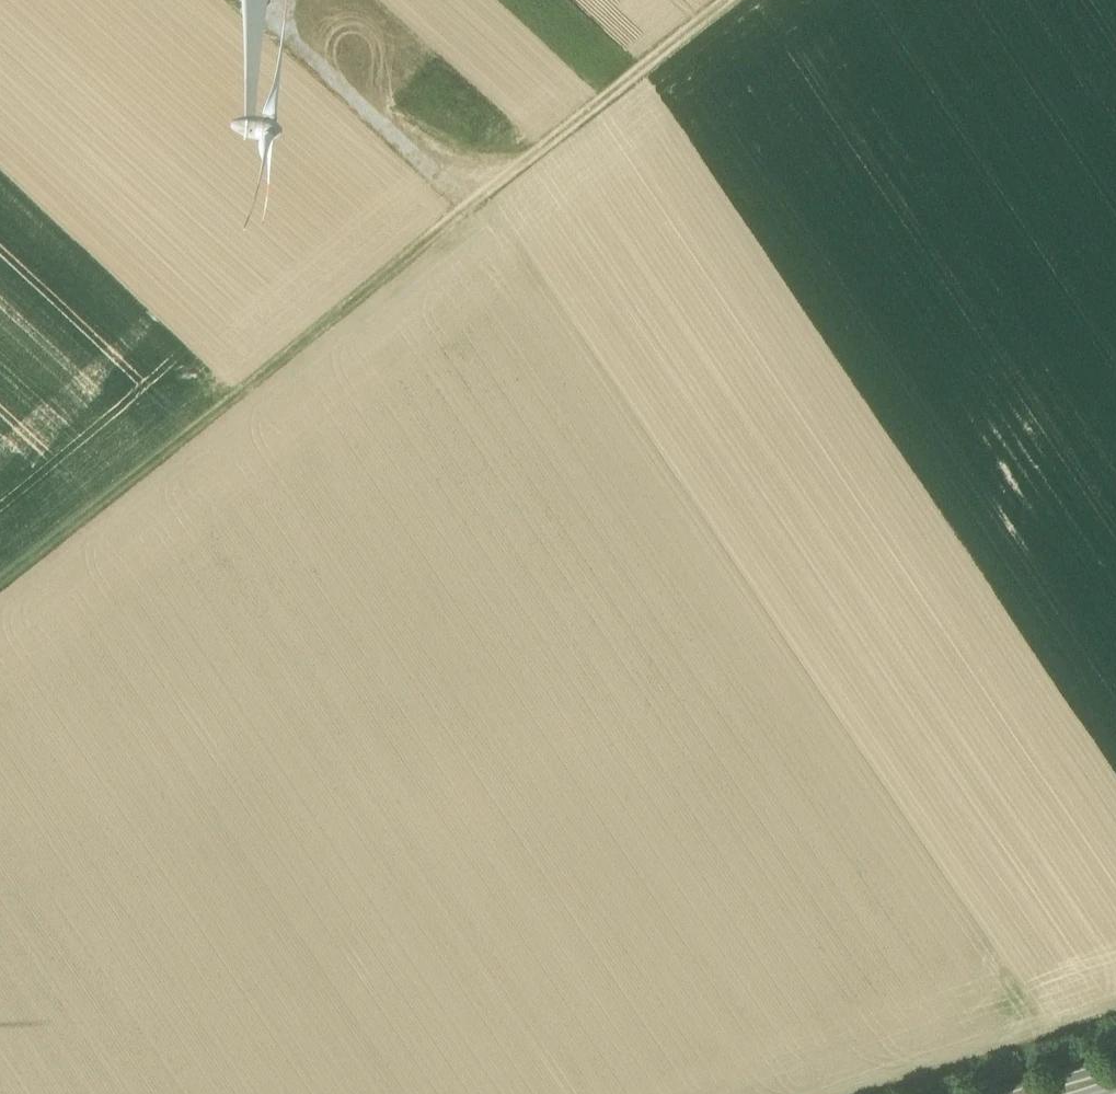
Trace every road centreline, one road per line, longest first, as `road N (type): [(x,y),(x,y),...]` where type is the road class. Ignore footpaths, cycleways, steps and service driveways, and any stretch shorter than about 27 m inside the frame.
road 1 (track): [(0,585),(474,197)]

